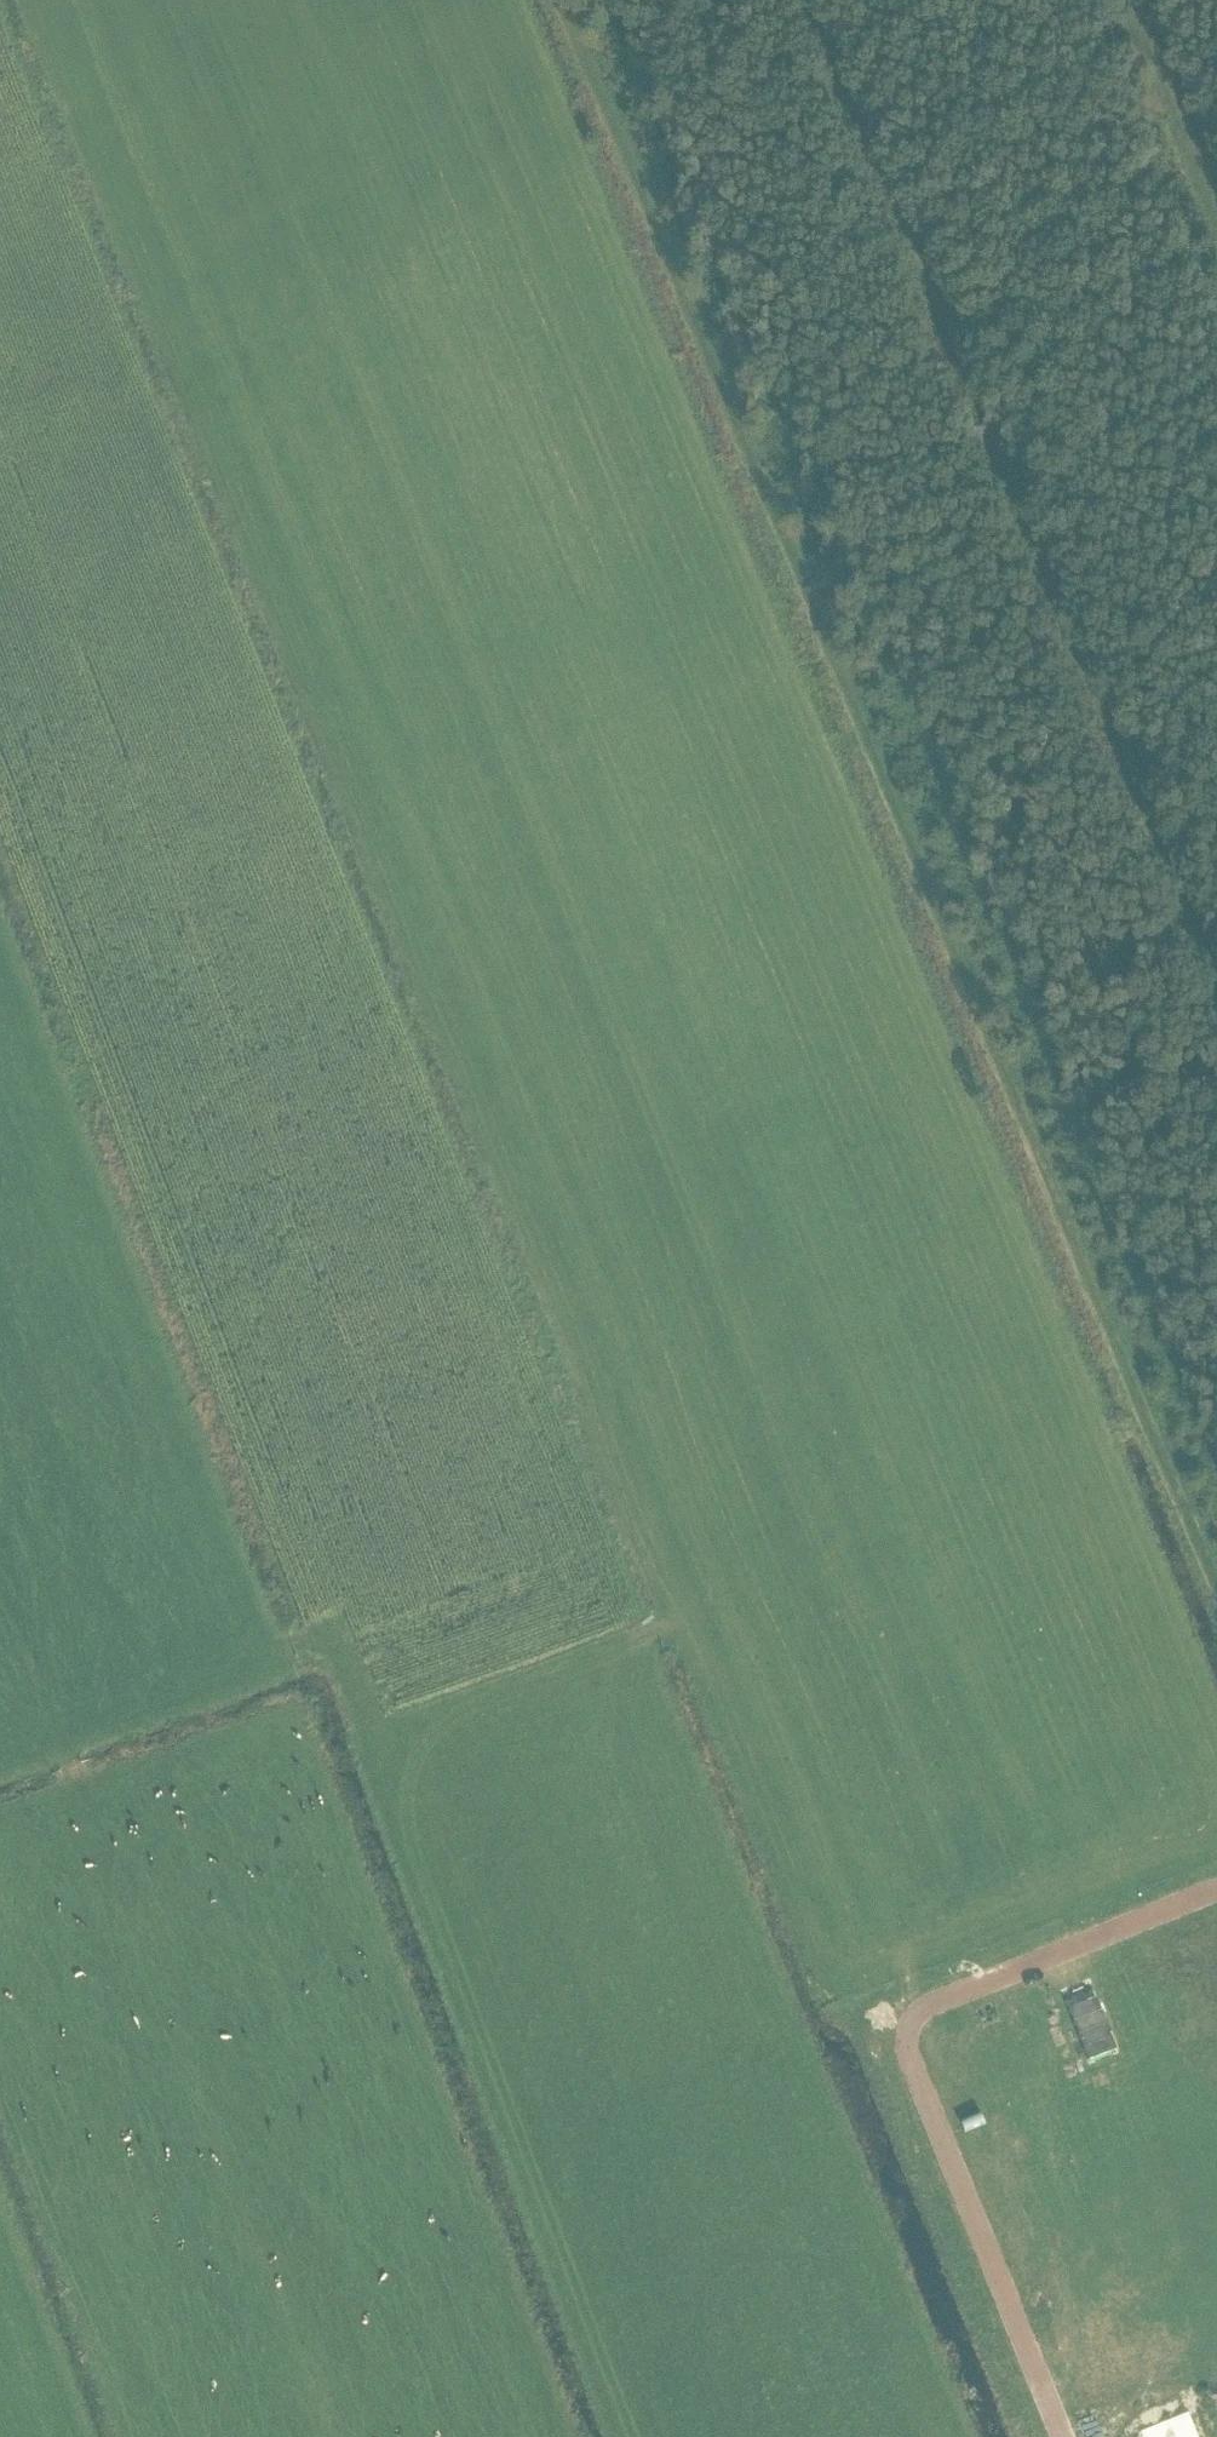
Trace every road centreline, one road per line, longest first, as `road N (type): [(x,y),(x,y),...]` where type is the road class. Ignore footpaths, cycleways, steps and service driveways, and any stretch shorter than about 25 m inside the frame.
road 1 (residential): [(1063,2436),(905,2028),(919,2008),(1216,1888)]

